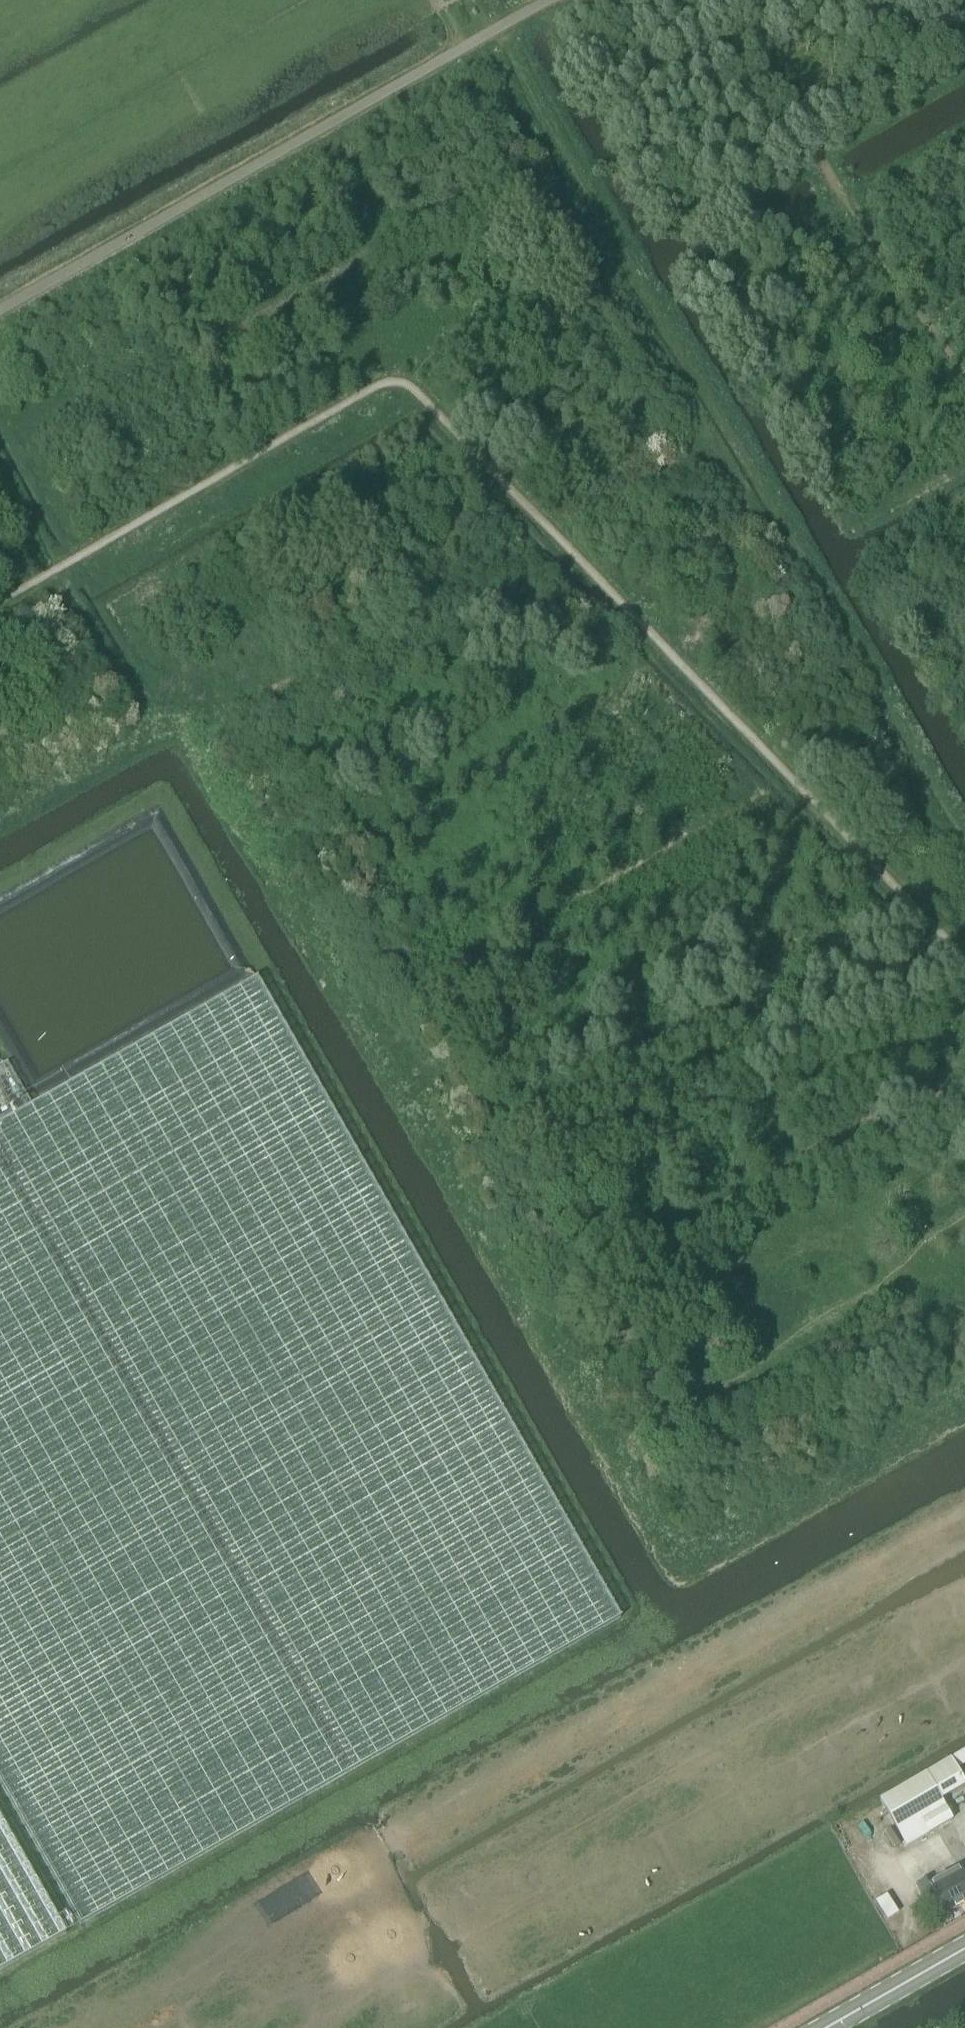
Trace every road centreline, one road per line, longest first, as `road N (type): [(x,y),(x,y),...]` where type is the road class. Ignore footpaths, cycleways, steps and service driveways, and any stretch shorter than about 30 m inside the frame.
road 1 (tertiary): [(823,2027),(964,1946)]

